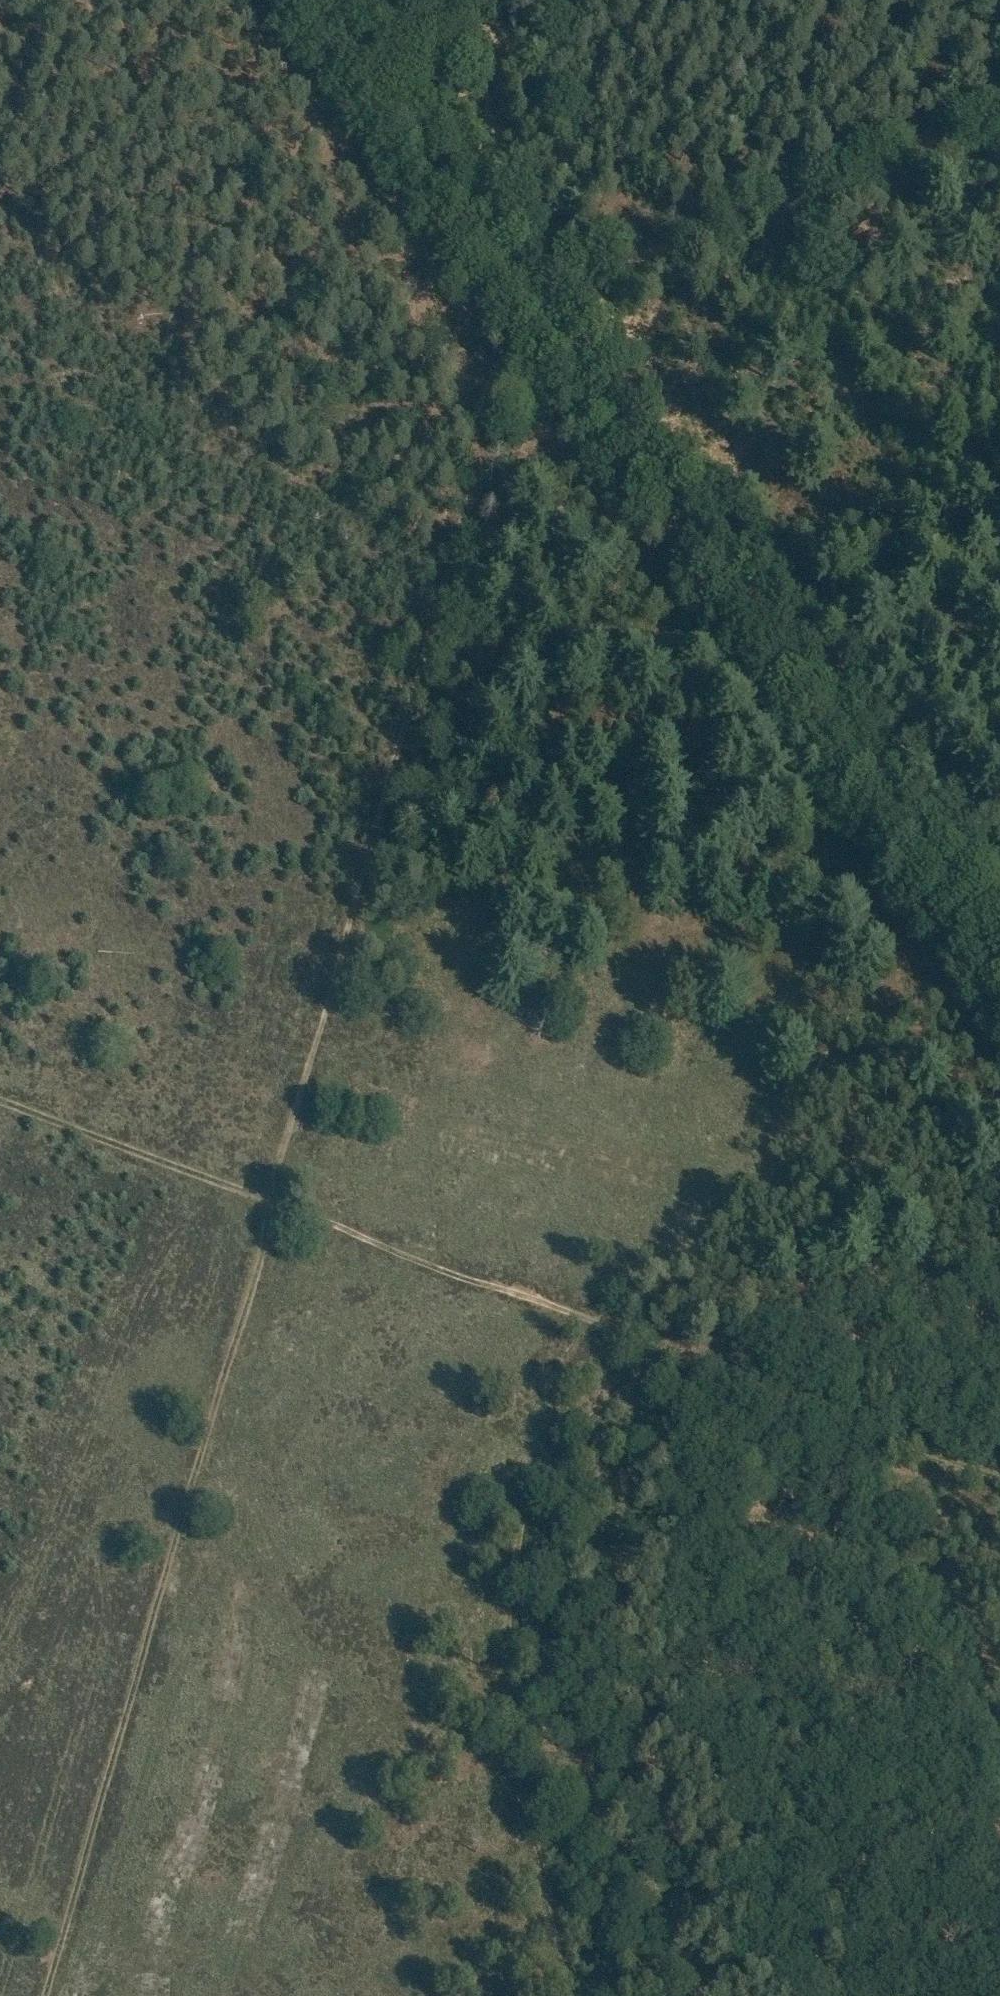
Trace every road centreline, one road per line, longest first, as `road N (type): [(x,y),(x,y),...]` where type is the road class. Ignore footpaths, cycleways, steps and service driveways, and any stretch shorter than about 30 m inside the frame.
road 1 (track): [(999,976),(523,298)]
road 2 (track): [(999,537),(750,212)]
road 3 (track): [(523,298),(314,0)]

